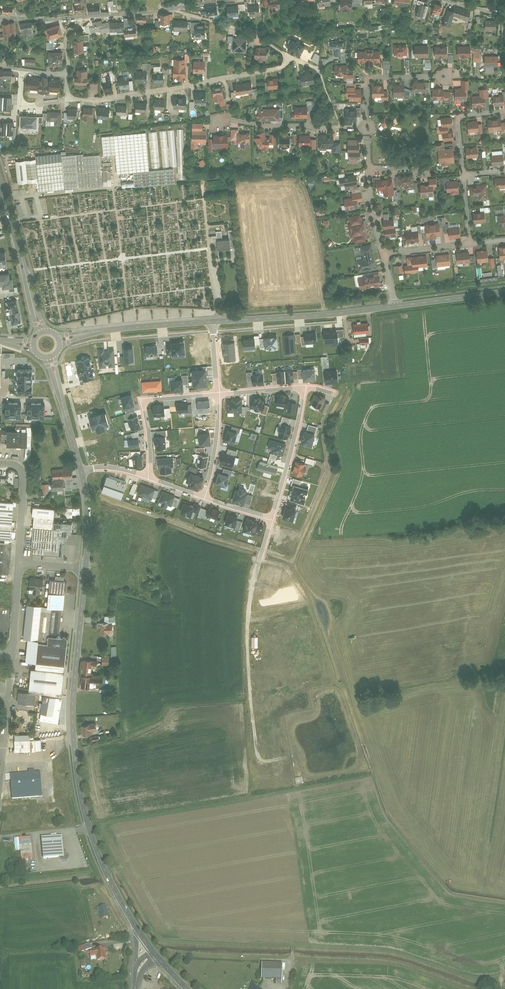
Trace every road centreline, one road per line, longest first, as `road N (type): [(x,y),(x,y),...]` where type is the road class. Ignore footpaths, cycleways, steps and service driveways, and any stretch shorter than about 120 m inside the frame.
road 1 (tertiary): [(137,931),(100,857),(78,783),(72,710),(85,571)]
road 2 (residential): [(71,94),(98,99),(182,87),(291,58)]
road 3 (residential): [(204,496),(272,518),(304,387)]
road 4 (tertiary): [(211,321),(395,306)]
road 5 (residential): [(175,6),(0,15)]
road 6 (tertiary): [(43,331),(0,176)]
road 7 (residential): [(148,476),(142,400),(218,393)]
road 8 (tertiary): [(61,340),(211,321)]
road 9 (residential): [(368,127),(217,124)]
road 10 (residential): [(175,6),(259,35),(291,58)]
road 11 (residential): [(368,127),(366,77),(443,76)]

